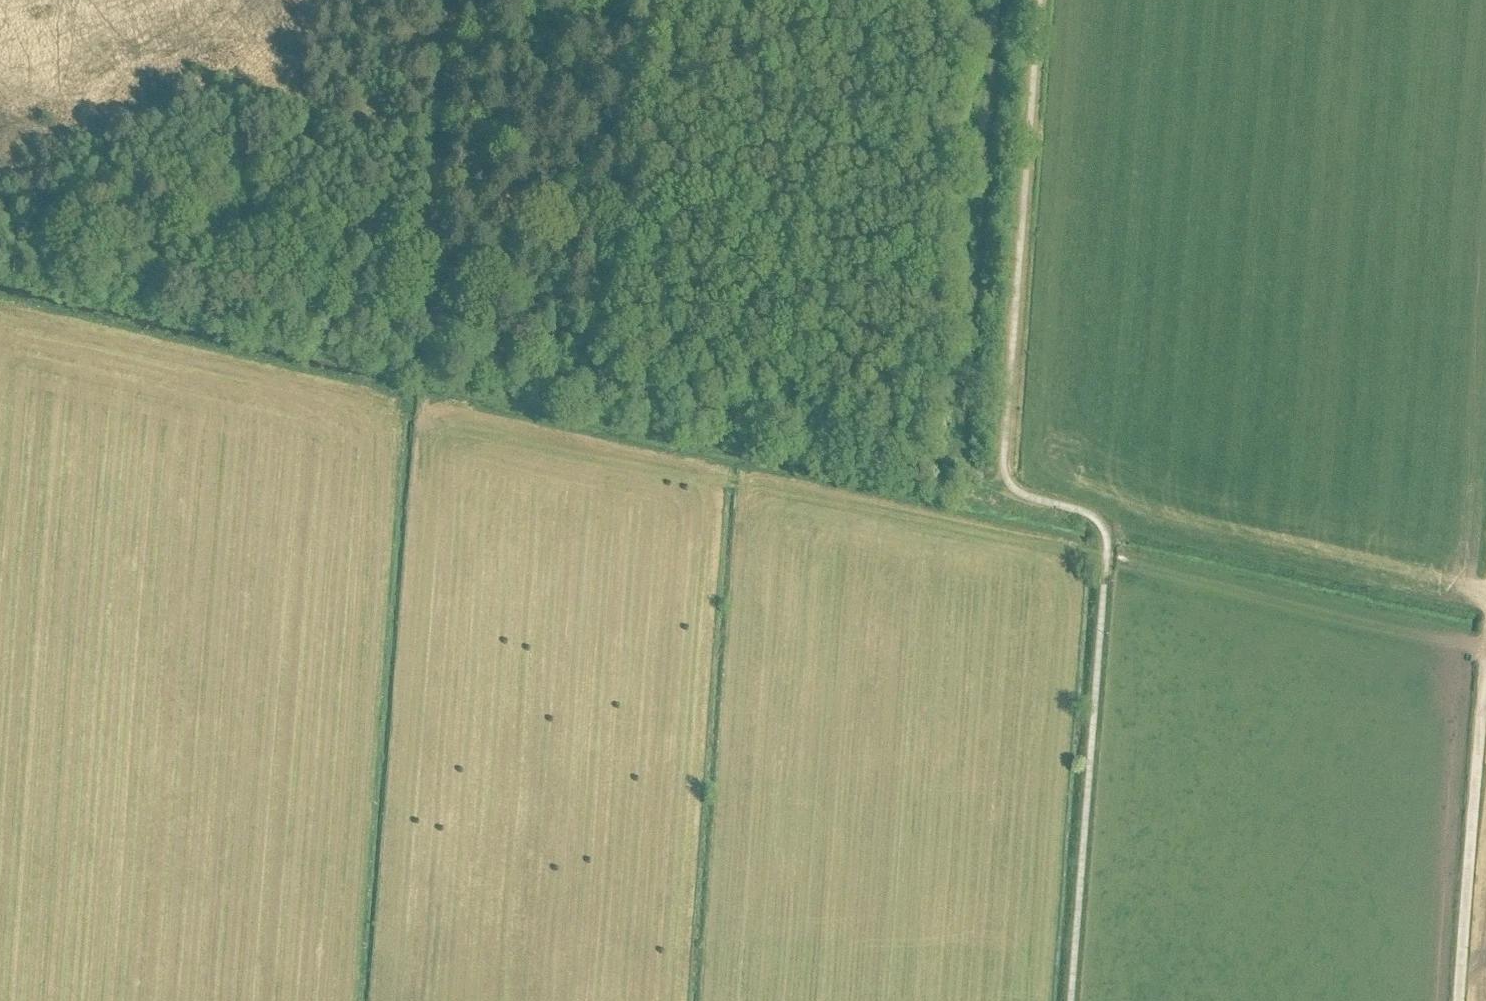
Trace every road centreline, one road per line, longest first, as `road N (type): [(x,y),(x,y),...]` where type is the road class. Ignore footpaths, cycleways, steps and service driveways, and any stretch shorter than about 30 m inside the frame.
road 1 (track): [(946,451),(929,458),(565,362),(507,340),(474,312),(430,154),(426,70),(436,0)]
road 2 (track): [(986,0),(946,451)]

